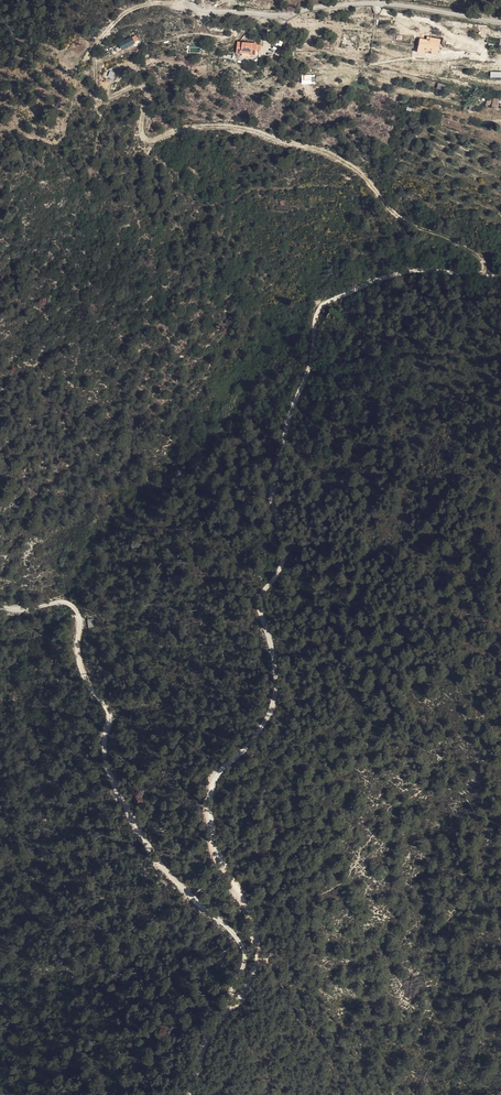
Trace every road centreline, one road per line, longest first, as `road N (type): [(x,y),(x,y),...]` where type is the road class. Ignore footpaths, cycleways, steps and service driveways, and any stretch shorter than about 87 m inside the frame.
road 1 (track): [(194,1094),(207,1044),(231,1005),(240,1004),(258,965),(251,923),(210,836),(209,803),(216,776),(266,719),(274,693),(260,597),(285,547),(272,496),(311,362),(316,317),(345,294),(416,269),(500,277)]
road 2 (track): [(483,276),(481,257),(407,222),(338,158),(244,129),(199,127),(147,141),(140,129),(146,92),(140,86),(100,100),(96,59),(119,18),(138,6),(191,4)]
road 3 (track): [(231,1005),(244,952),(229,927),(153,856),(111,779),(104,751),(109,722),(88,683),(79,614),(64,602),(0,606)]
road 4 (unclassified): [(500,22),(389,5),(282,15),(207,11),(189,0)]

